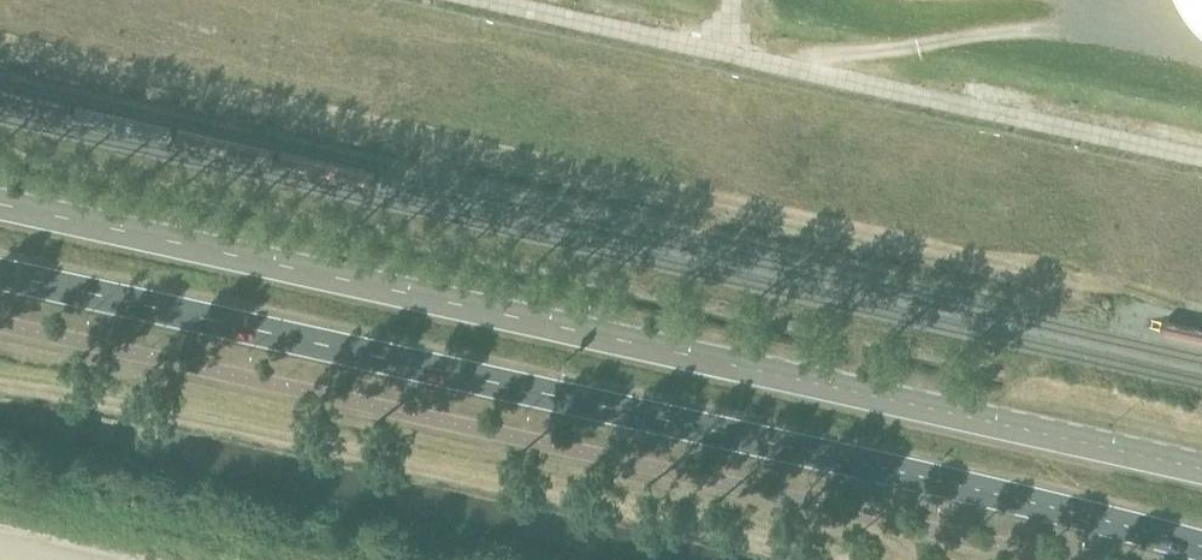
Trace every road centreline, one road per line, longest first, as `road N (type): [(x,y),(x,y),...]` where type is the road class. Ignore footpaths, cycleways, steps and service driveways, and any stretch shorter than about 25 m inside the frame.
road 1 (primary): [(0,273),(1201,547)]
road 2 (primary): [(1201,466),(0,203)]

